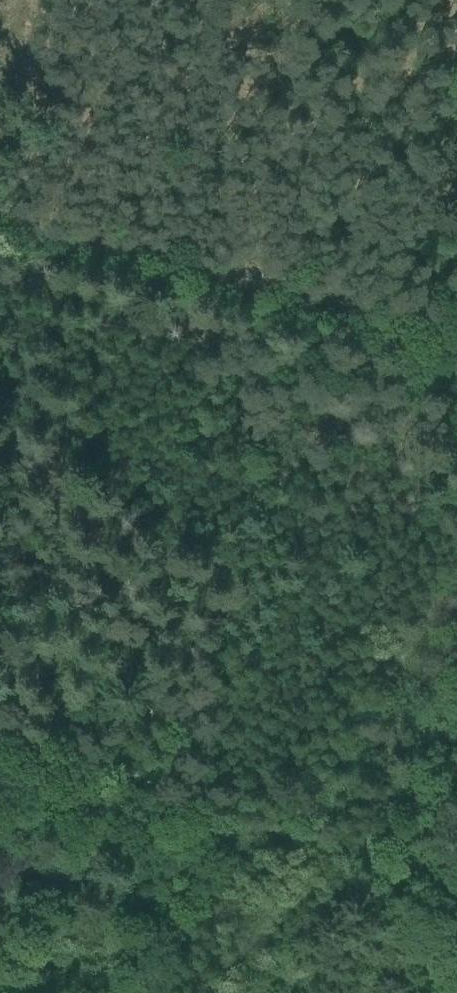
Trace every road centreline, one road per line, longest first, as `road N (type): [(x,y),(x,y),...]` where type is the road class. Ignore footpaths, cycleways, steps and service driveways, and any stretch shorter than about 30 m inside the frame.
road 1 (track): [(0,226),(456,344)]
road 2 (track): [(0,768),(456,878)]

